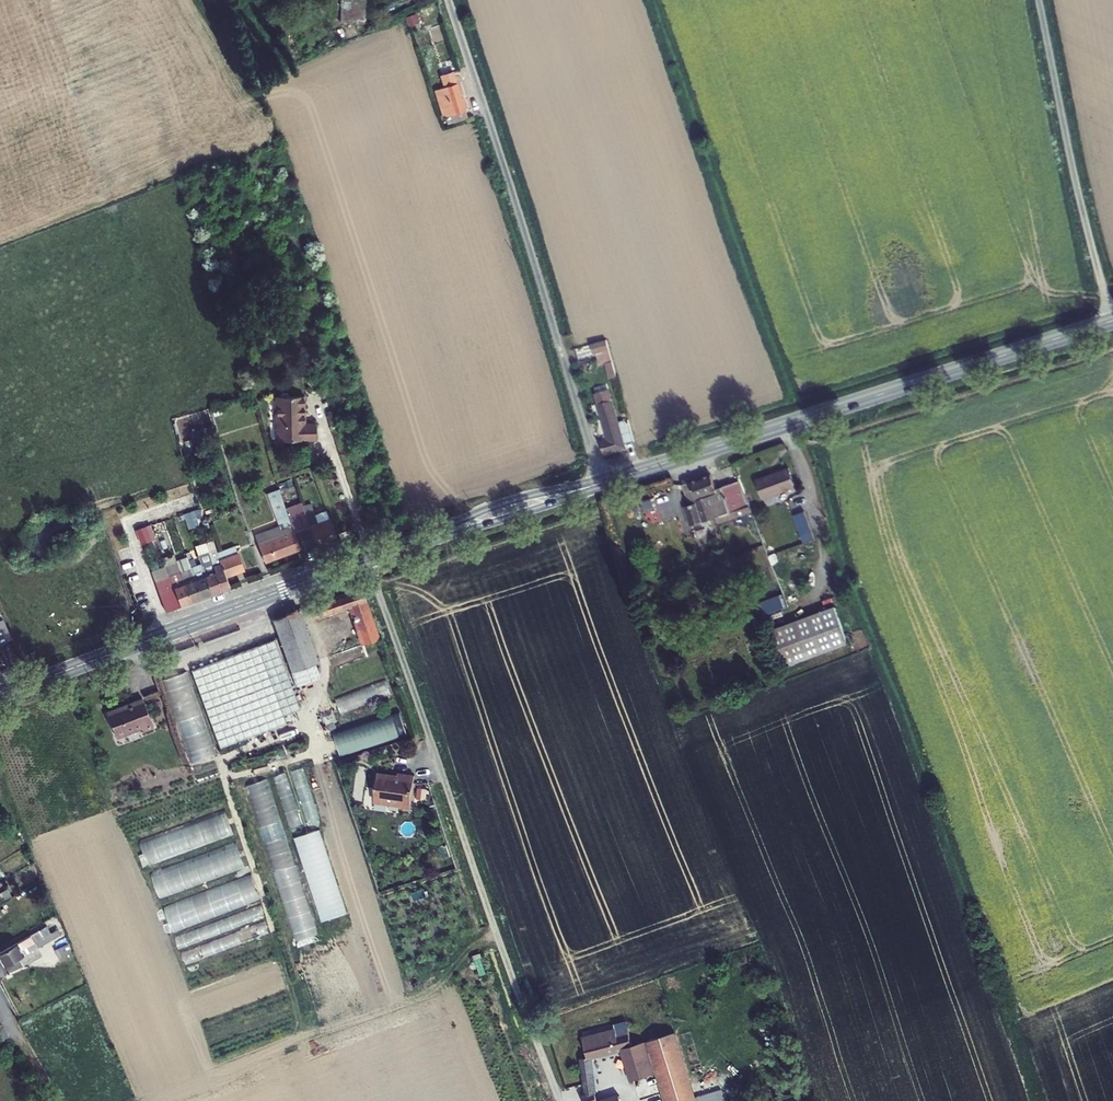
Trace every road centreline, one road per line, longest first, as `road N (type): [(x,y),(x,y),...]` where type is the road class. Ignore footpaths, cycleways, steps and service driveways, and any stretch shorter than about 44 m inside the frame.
road 1 (primary): [(598,484),(436,535),(0,694)]
road 2 (primary): [(1111,321),(598,484)]
road 3 (unclassified): [(598,484),(449,0)]
road 4 (unclassified): [(1111,321),(1038,0)]

